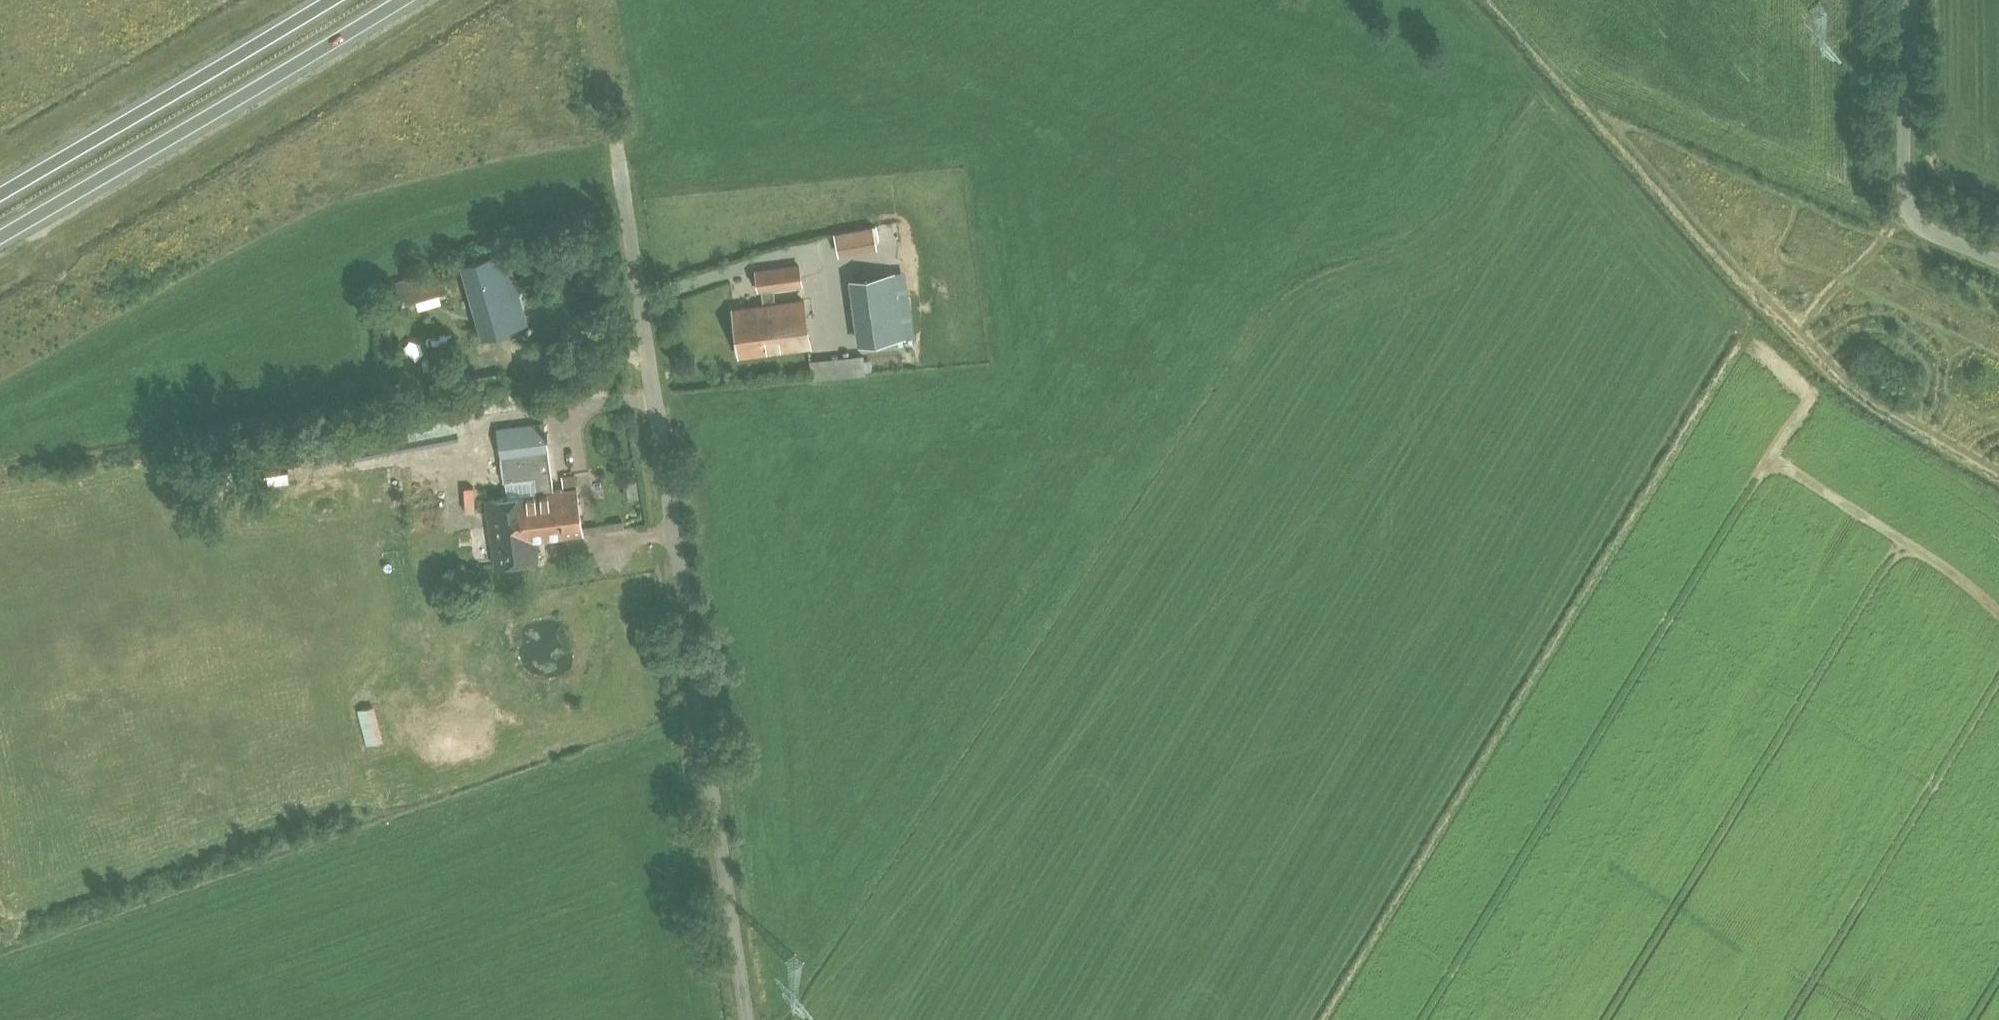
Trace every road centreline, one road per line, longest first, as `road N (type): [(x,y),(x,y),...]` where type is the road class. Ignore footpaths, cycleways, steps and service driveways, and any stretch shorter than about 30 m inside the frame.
road 1 (unclassified): [(745,1019),(620,148)]
road 2 (trunk): [(0,236),(395,0)]
road 3 (trunk): [(330,0),(0,198)]
road 4 (unclassified): [(1998,265),(1928,236),(1903,204),(1907,0)]

